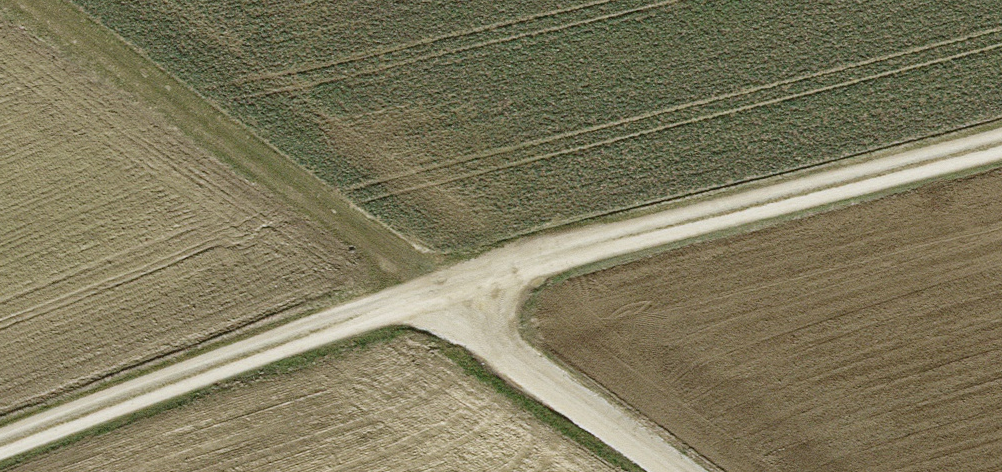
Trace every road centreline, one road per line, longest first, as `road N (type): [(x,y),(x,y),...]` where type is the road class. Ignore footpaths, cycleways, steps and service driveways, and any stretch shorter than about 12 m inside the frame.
road 1 (track): [(0,447),(426,292),(1001,144)]
road 2 (track): [(24,0),(317,203),(677,471)]

